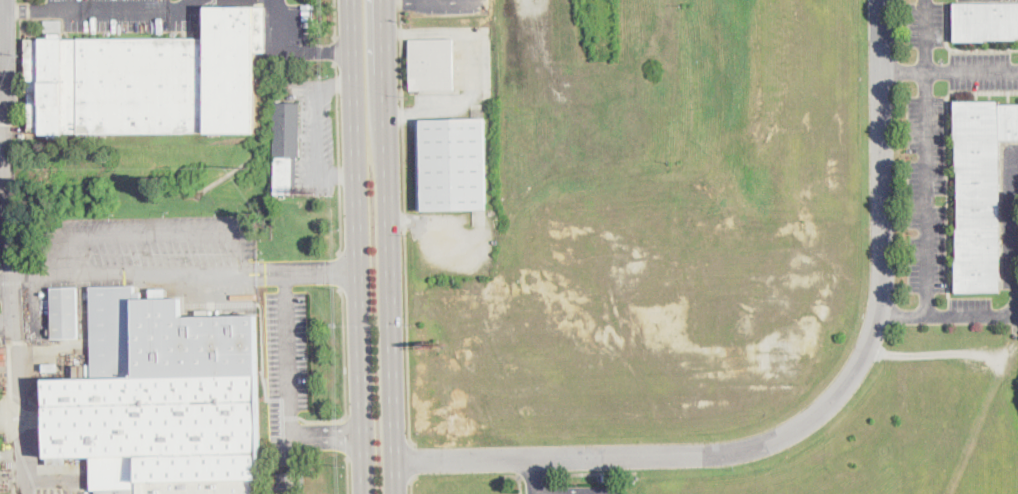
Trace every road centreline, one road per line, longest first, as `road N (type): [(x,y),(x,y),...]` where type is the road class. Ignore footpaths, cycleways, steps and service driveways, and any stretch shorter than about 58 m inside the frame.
road 1 (residential): [(881,0),(882,294),(860,364),(835,397),(774,440),(739,450),(397,462)]
road 2 (primary): [(351,0),(366,493)]
road 3 (primary): [(398,493),(386,0)]

